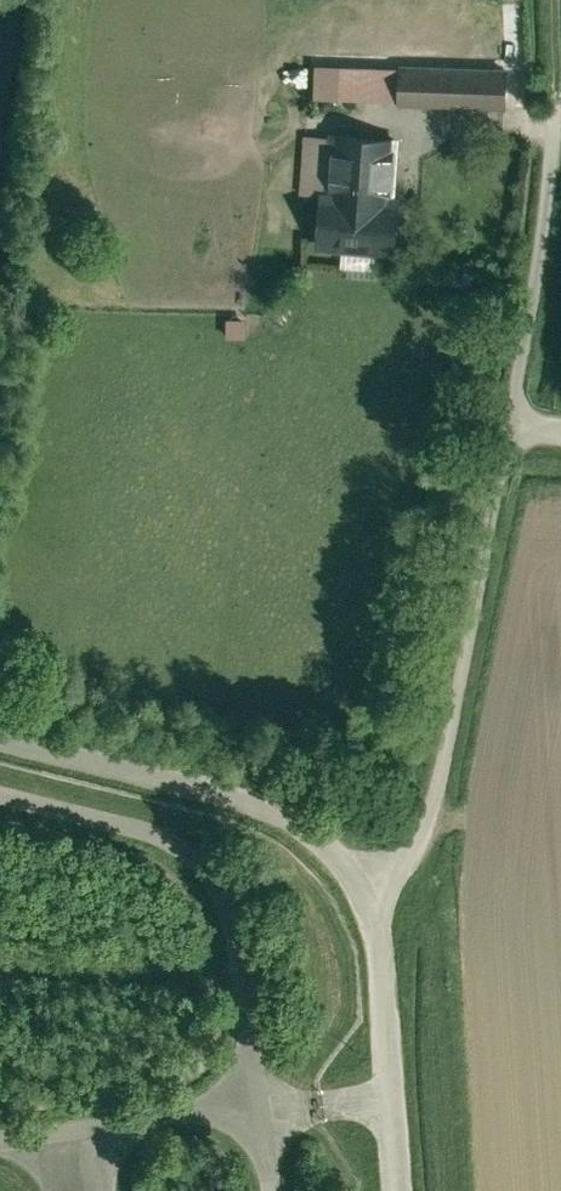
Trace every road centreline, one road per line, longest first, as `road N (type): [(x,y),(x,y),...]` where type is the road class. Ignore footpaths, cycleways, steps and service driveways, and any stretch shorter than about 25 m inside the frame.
road 1 (unclassified): [(560,435),(512,429),(435,816),(374,894)]
road 2 (track): [(512,429),(543,244),(552,0)]
road 3 (unclassified): [(374,894),(316,838),(257,807),(0,741)]
road 4 (unclassified): [(374,894),(400,1190)]

